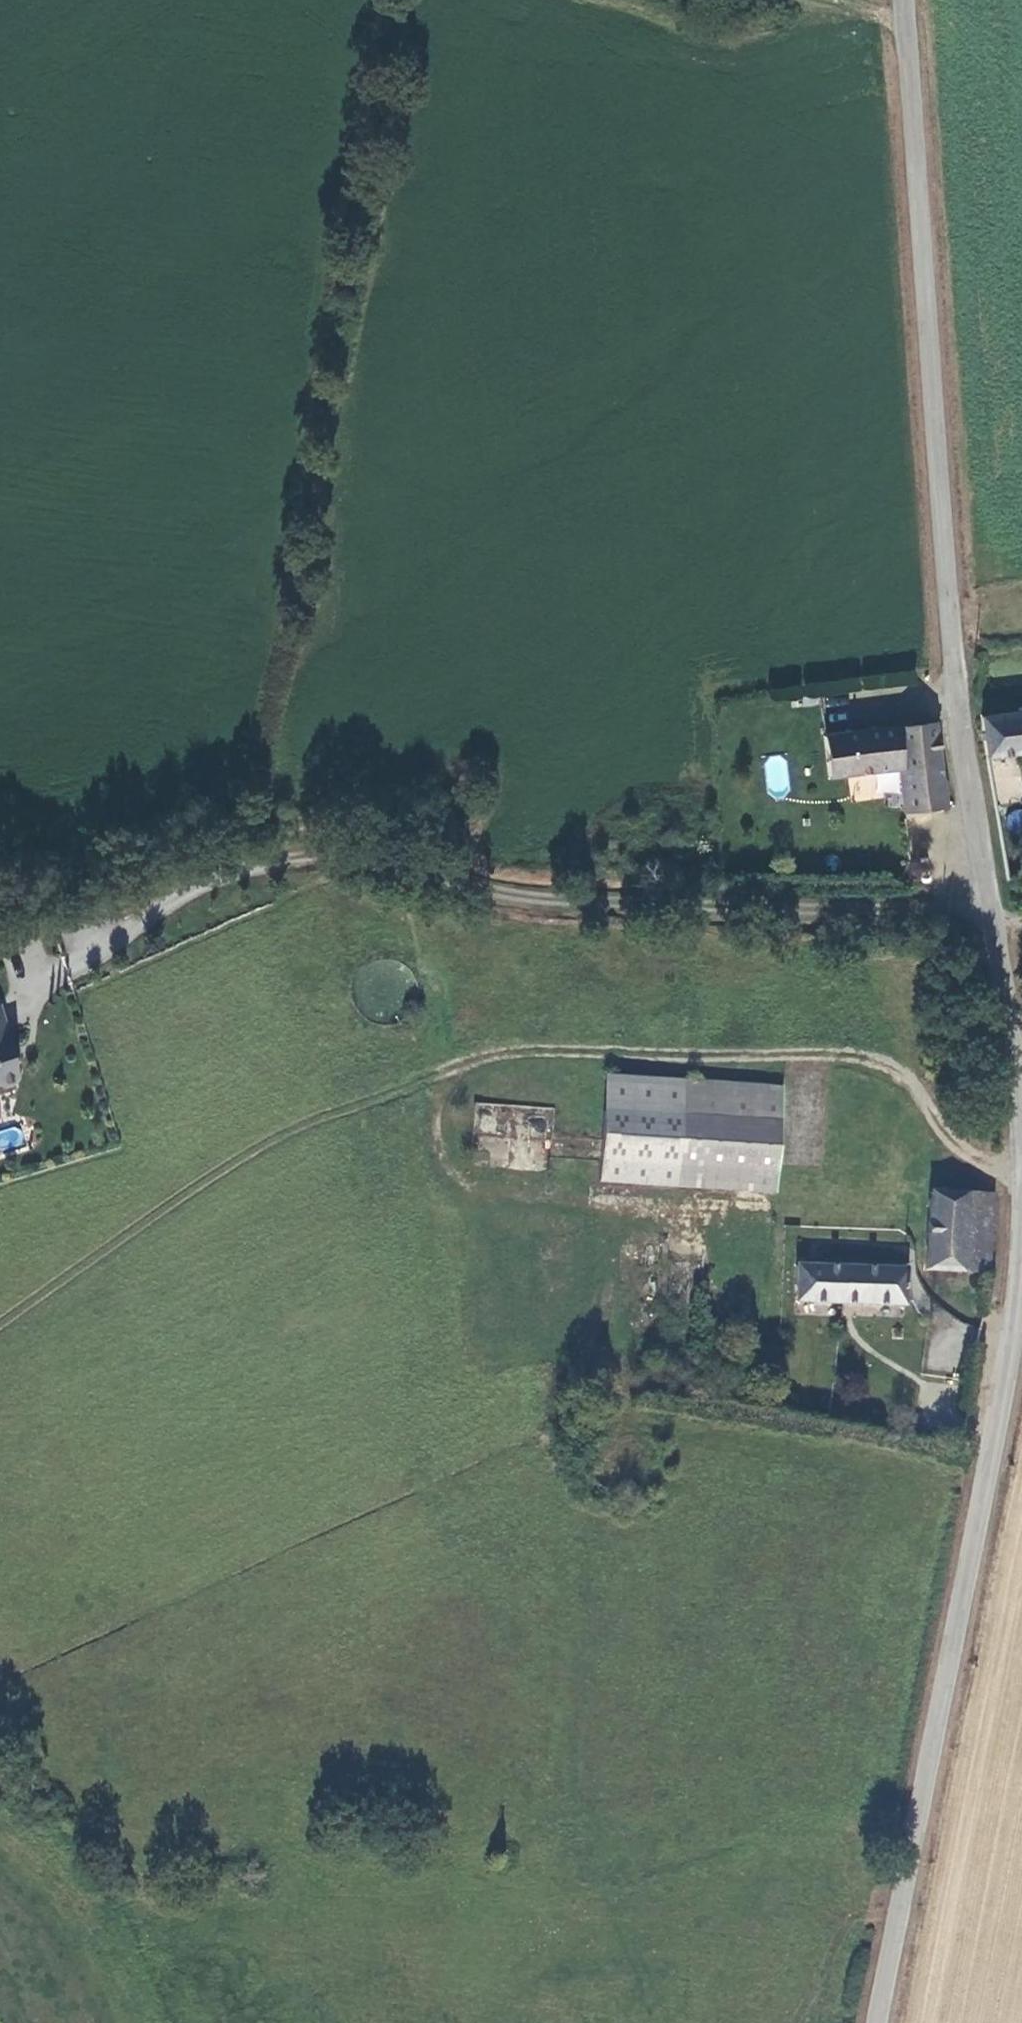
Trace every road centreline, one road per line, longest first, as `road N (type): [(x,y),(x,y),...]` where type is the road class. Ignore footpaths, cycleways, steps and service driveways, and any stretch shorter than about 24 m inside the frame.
road 1 (unclassified): [(1021,1187),(1021,1126),(947,649),(900,0)]
road 2 (unclassified): [(874,2022),(1021,1264)]

